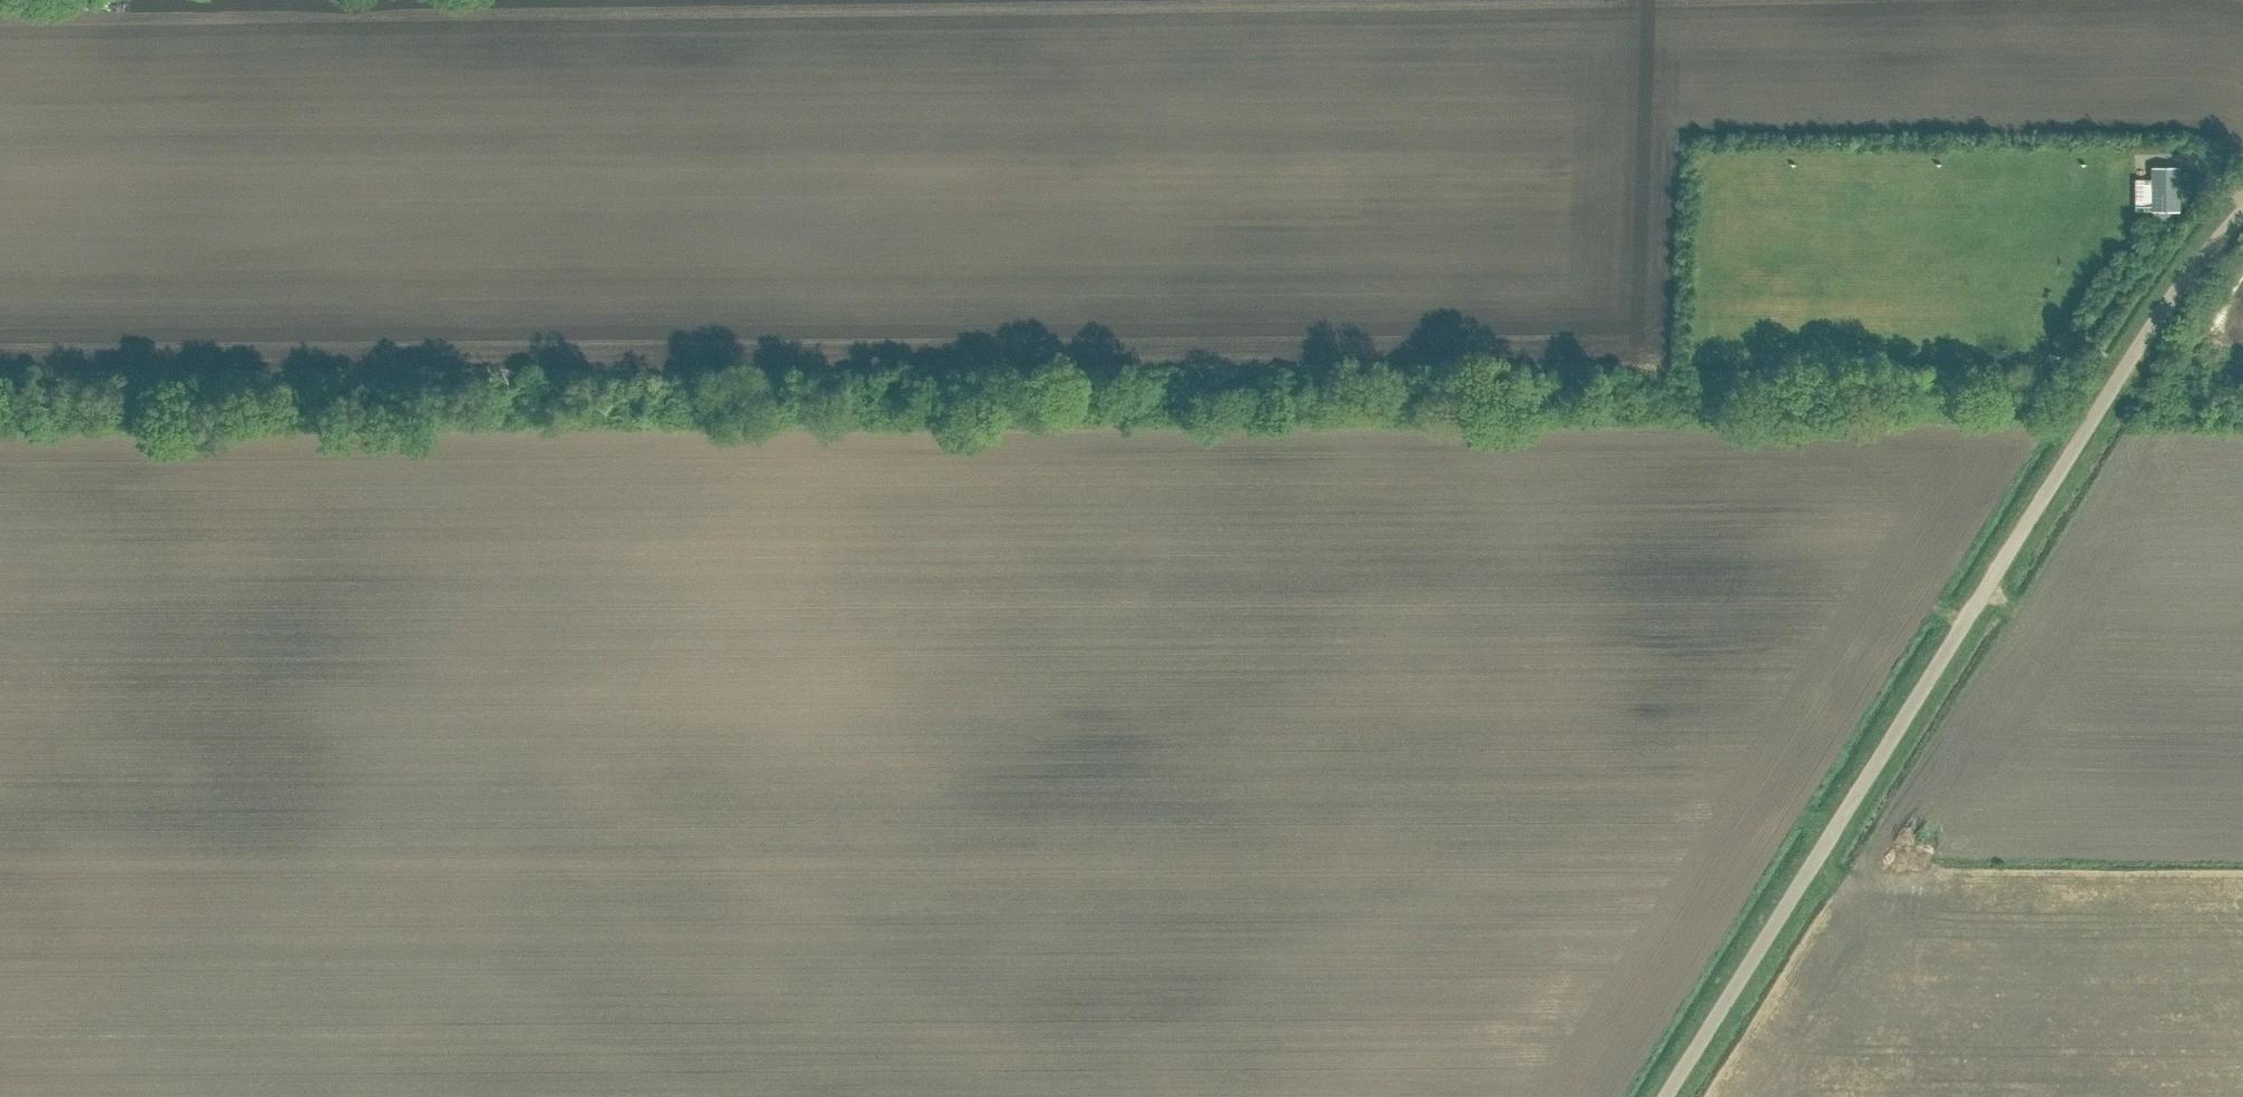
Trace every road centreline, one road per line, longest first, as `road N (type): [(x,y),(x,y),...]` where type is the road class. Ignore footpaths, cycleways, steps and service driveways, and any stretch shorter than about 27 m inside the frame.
road 1 (unclassified): [(1663,1096),(2130,355),(2242,211)]

